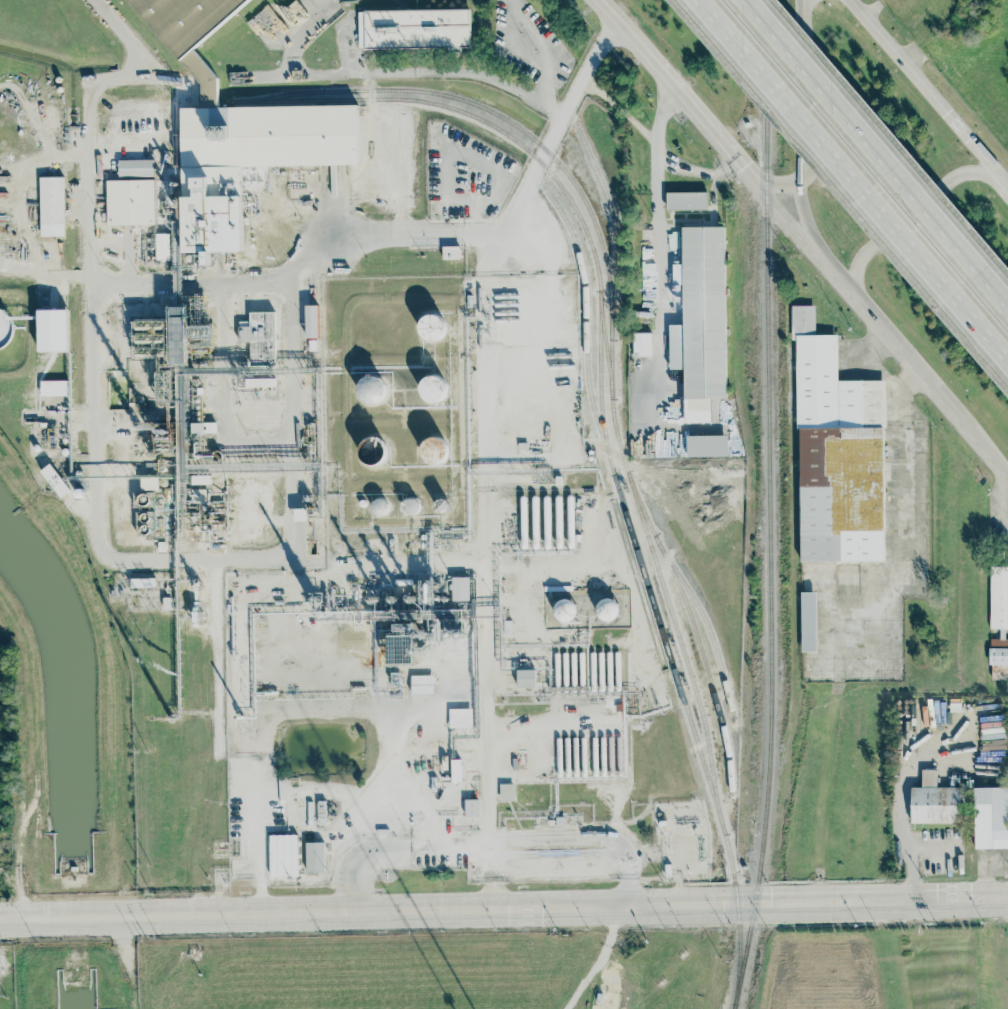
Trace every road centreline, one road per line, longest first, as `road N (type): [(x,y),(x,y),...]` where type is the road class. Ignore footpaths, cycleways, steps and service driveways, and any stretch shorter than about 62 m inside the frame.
road 1 (secondary): [(0,920),(1007,898)]
road 2 (motorway): [(697,0),(1007,363)]
road 3 (motorway): [(1007,304),(747,0)]
road 4 (secondary): [(765,185),(1007,470)]
road 5 (secondary): [(603,0),(765,185)]
road 6 (secondary): [(1001,178),(848,0)]
road 7 (secondary): [(1001,178),(950,179),(859,256),(855,292)]
road 8 (tertiary): [(796,174),(793,0)]

